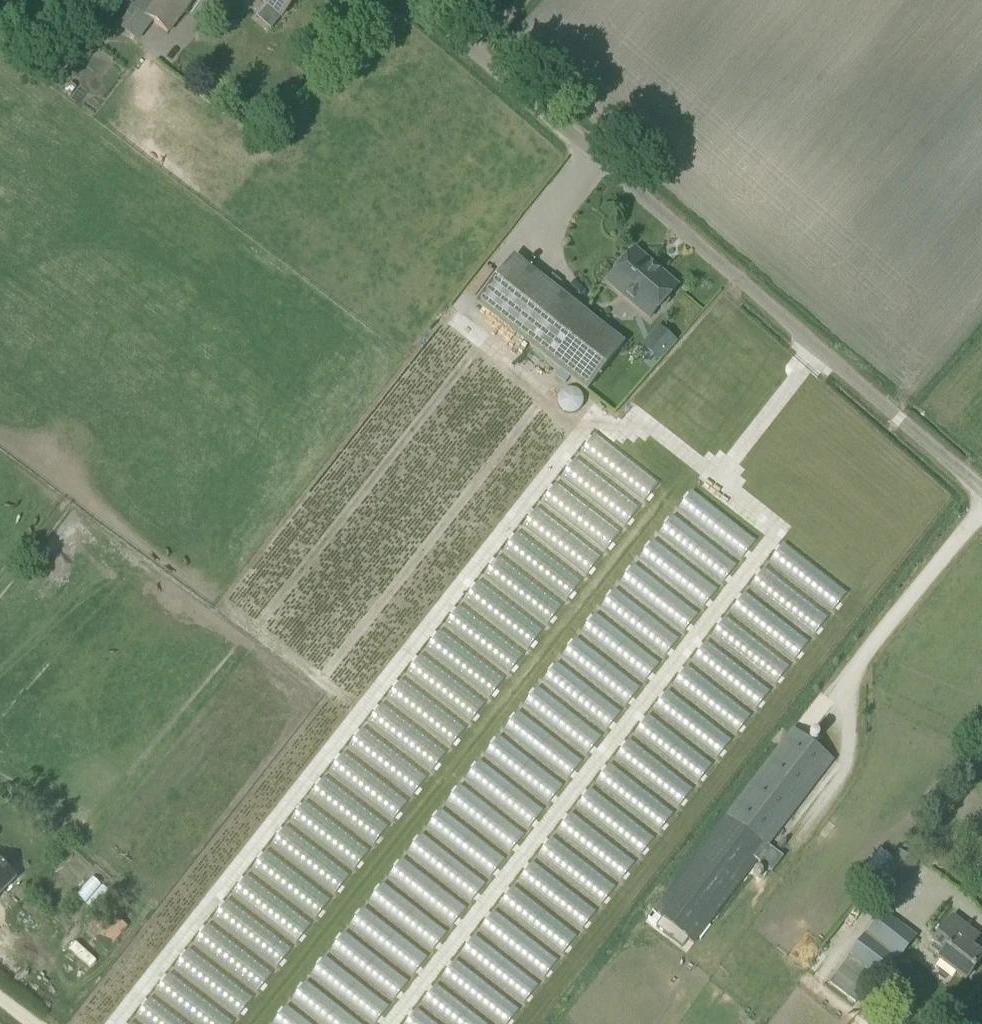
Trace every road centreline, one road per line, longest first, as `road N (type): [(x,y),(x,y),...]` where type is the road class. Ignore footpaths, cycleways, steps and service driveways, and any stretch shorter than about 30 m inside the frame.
road 1 (unclassified): [(981,490),(419,0)]

